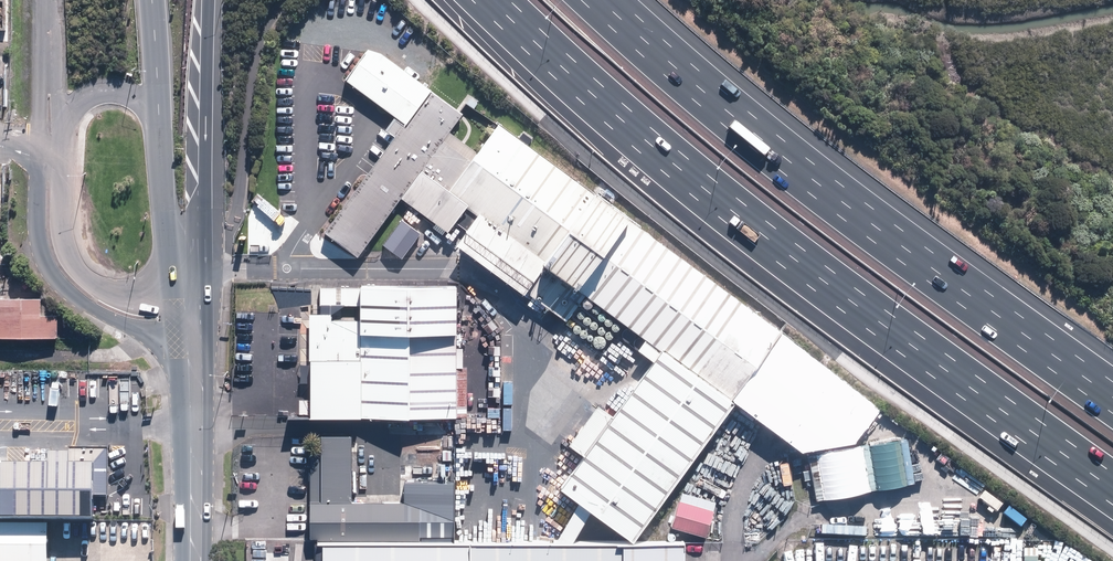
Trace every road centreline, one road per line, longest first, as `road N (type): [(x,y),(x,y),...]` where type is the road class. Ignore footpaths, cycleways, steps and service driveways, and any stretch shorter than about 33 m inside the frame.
road 1 (motorway): [(1112,488),(643,140),(488,0)]
road 2 (motorway): [(602,0),(758,136),(1112,398)]
road 3 (motorway): [(168,310),(149,0)]
road 4 (motorway): [(211,0),(198,269)]
road 5 (secondary): [(192,560),(187,350)]

